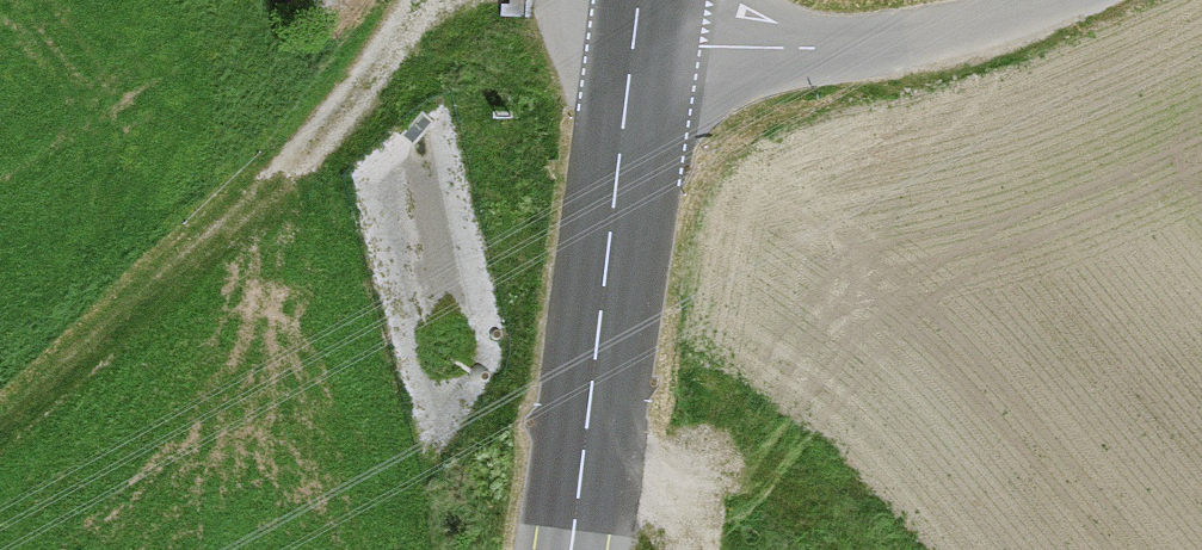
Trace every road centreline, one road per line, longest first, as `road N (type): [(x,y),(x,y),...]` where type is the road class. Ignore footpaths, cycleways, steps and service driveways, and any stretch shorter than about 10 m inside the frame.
road 1 (track): [(418,0),(281,175),(0,427)]
road 2 (secondary): [(641,41),(571,549)]
road 3 (unclassified): [(1045,0),(878,47),(641,41)]

